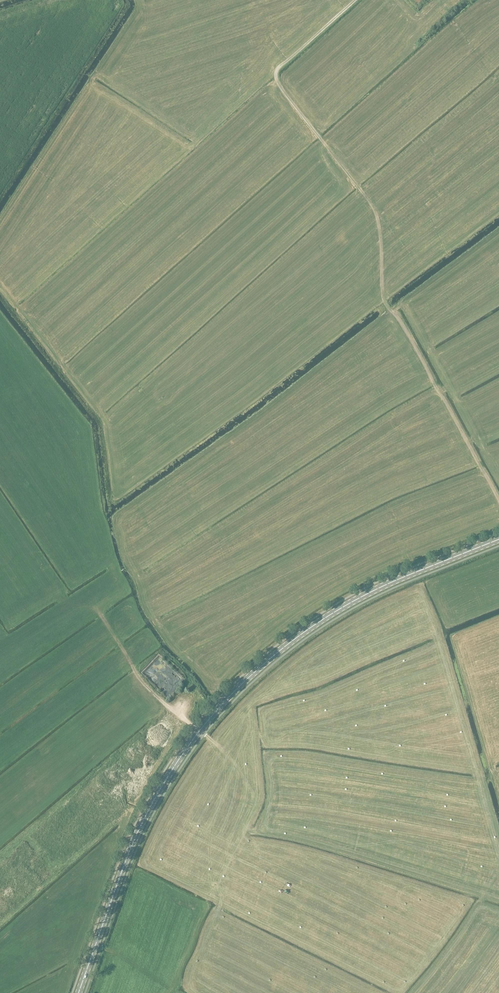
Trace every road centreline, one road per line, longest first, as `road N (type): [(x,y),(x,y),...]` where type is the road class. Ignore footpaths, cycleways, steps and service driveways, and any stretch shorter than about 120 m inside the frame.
road 1 (primary): [(78,992),(139,829),(218,709),(335,612),(498,539)]

